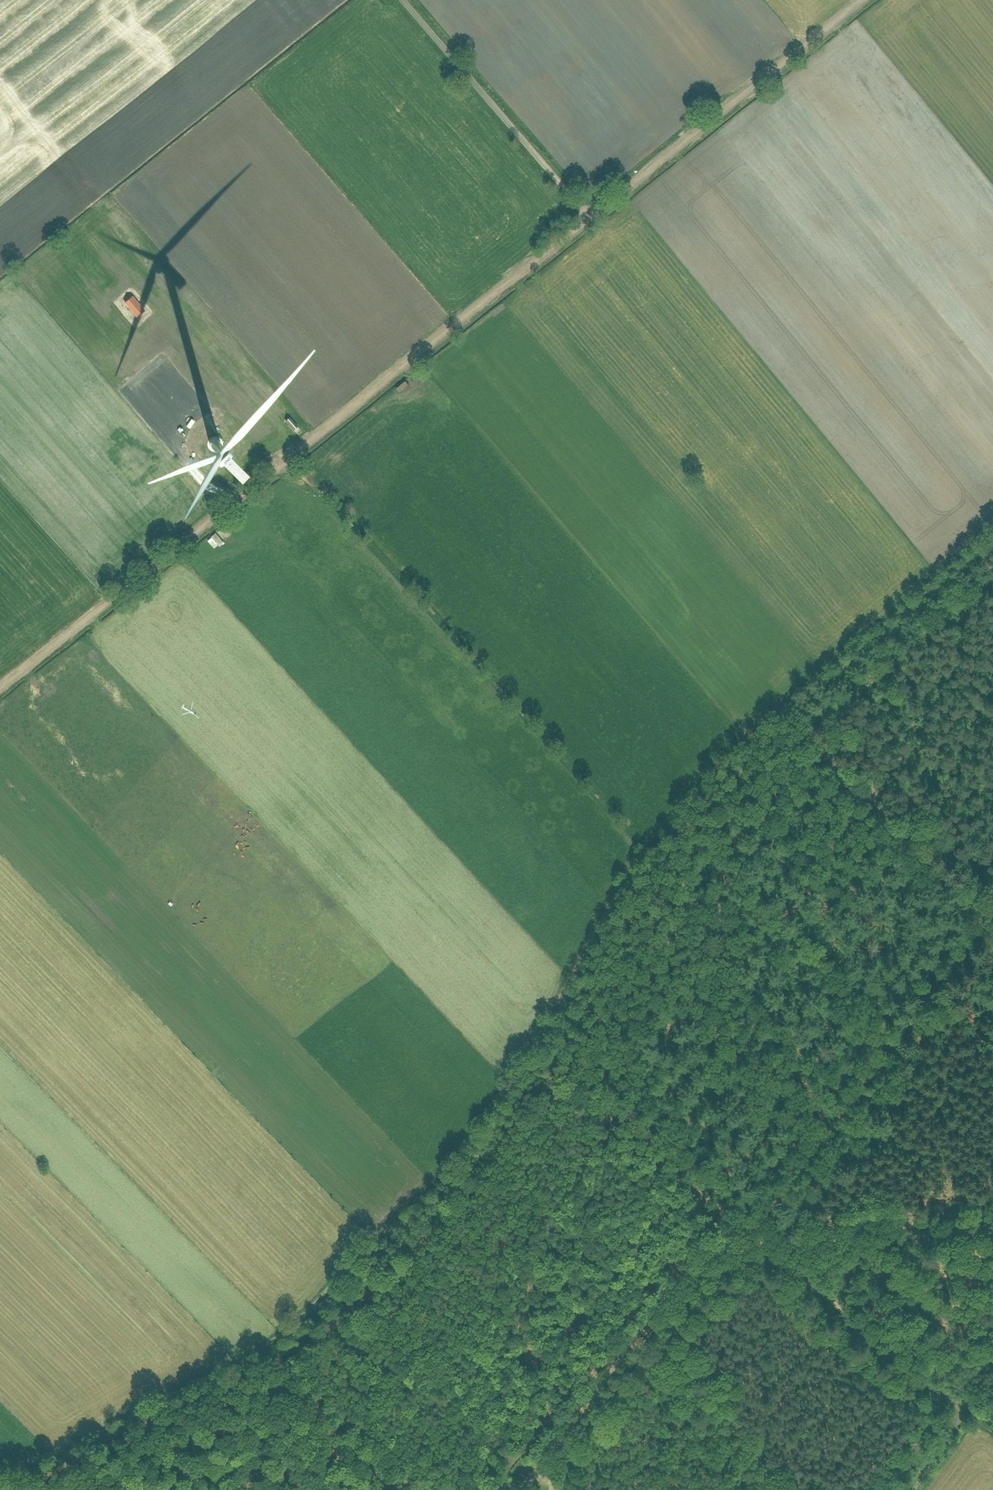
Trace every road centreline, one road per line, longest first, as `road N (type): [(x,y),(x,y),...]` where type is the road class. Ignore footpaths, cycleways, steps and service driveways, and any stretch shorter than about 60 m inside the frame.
road 1 (track): [(0,1469),(55,1450),(275,1340),(495,1108),(574,972)]
road 2 (track): [(563,240),(0,686)]
road 3 (track): [(761,1242),(771,1215),(978,939),(970,898)]
road 4 (track): [(761,1242),(721,1252),(684,1278),(522,1489)]
road 5 (track): [(588,217),(865,0)]
road 6 (unclassified): [(563,240),(588,217),(401,0)]
road 7 (track): [(790,714),(992,547)]
road 8 (track): [(992,1213),(761,1242)]
road 9 (track): [(916,1375),(761,1242)]
road 10 (track): [(828,758),(970,898)]

